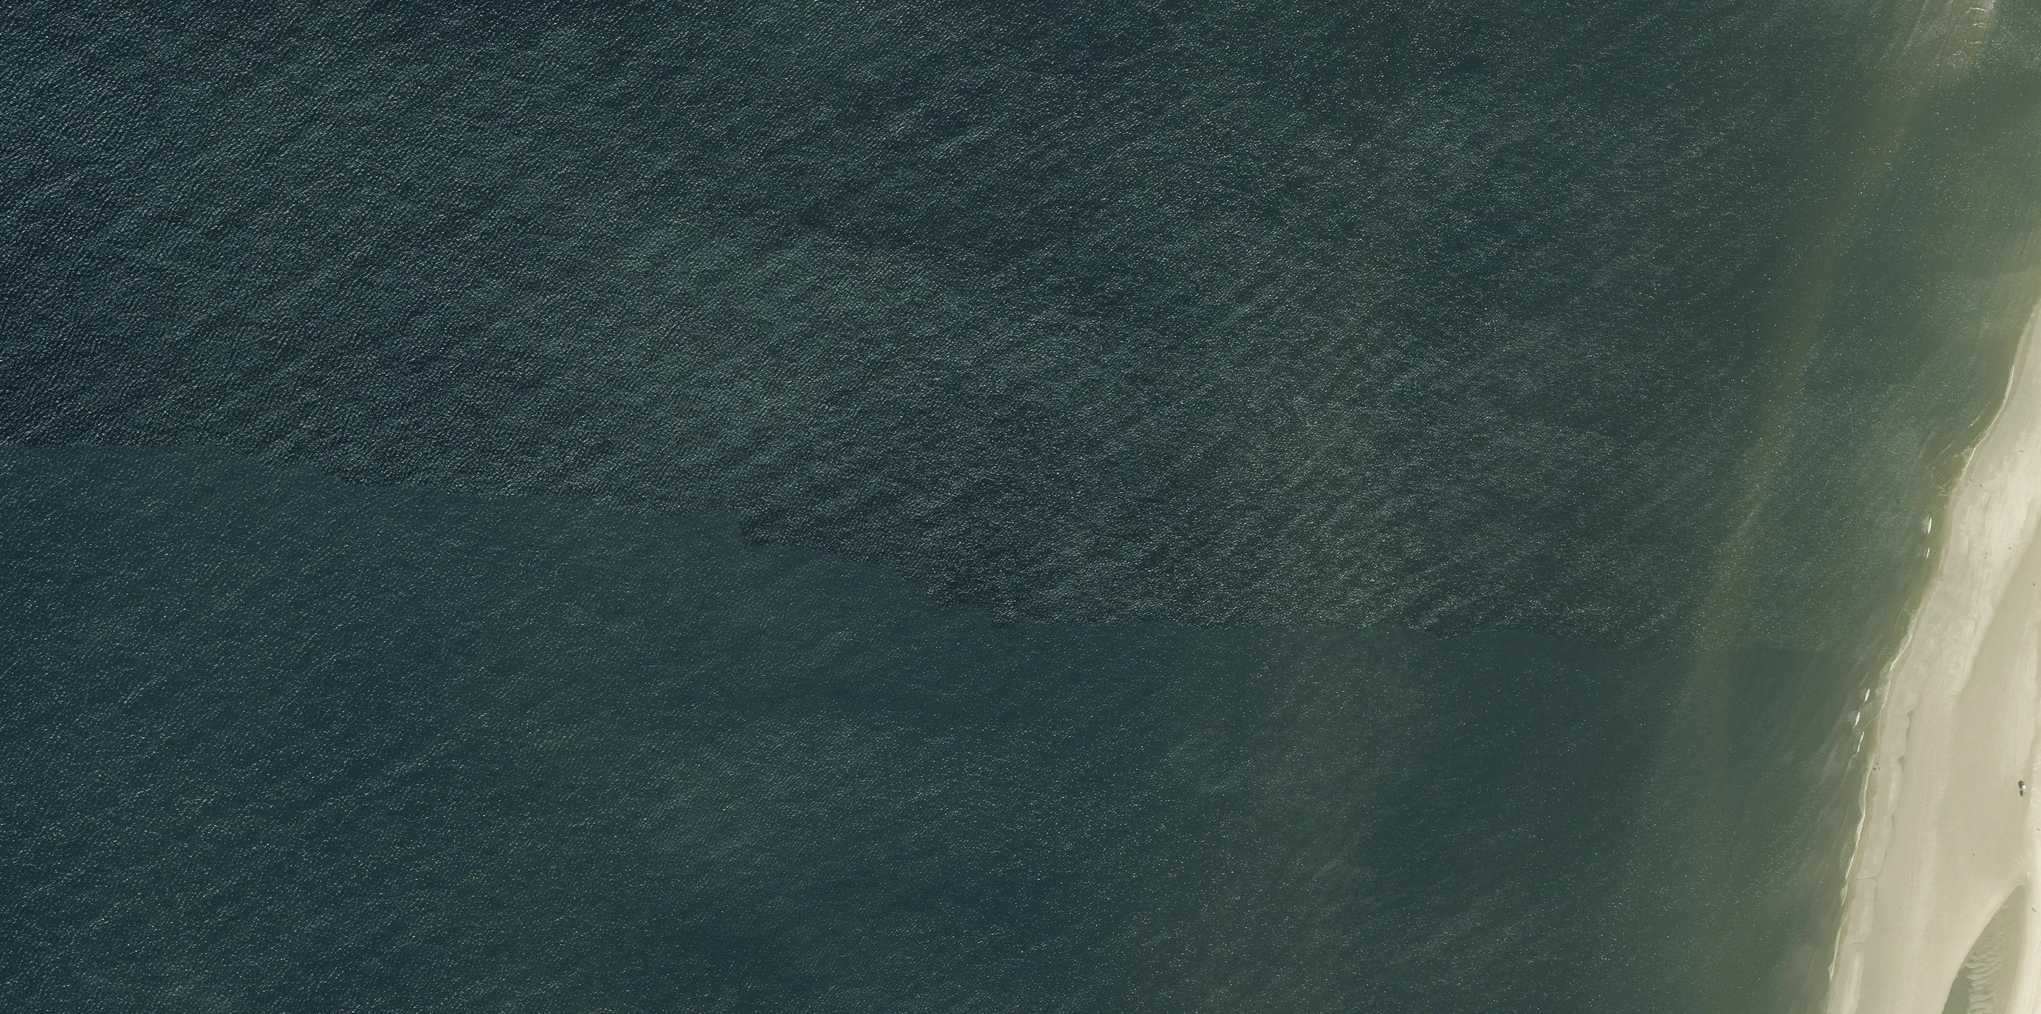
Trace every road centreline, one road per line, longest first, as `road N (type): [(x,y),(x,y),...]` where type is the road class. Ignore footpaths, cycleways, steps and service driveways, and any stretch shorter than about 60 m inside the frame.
road 1 (track): [(2040,833),(1886,828)]

